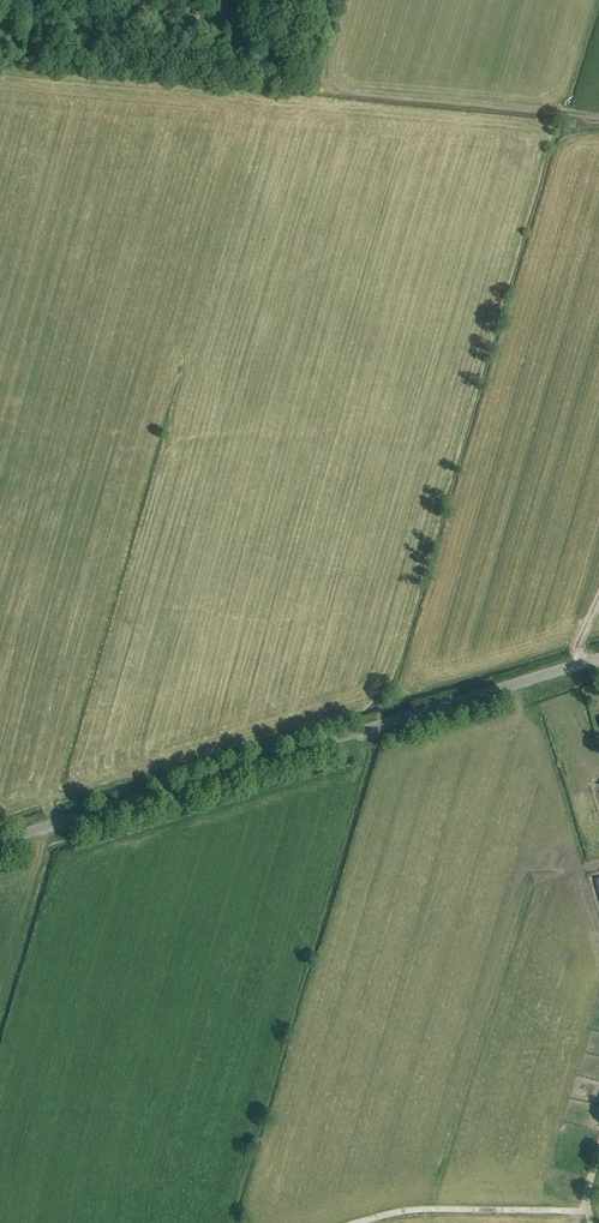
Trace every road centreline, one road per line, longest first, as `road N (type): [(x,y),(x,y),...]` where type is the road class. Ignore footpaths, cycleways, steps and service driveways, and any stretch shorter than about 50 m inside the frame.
road 1 (unclassified): [(0,839),(598,658)]

